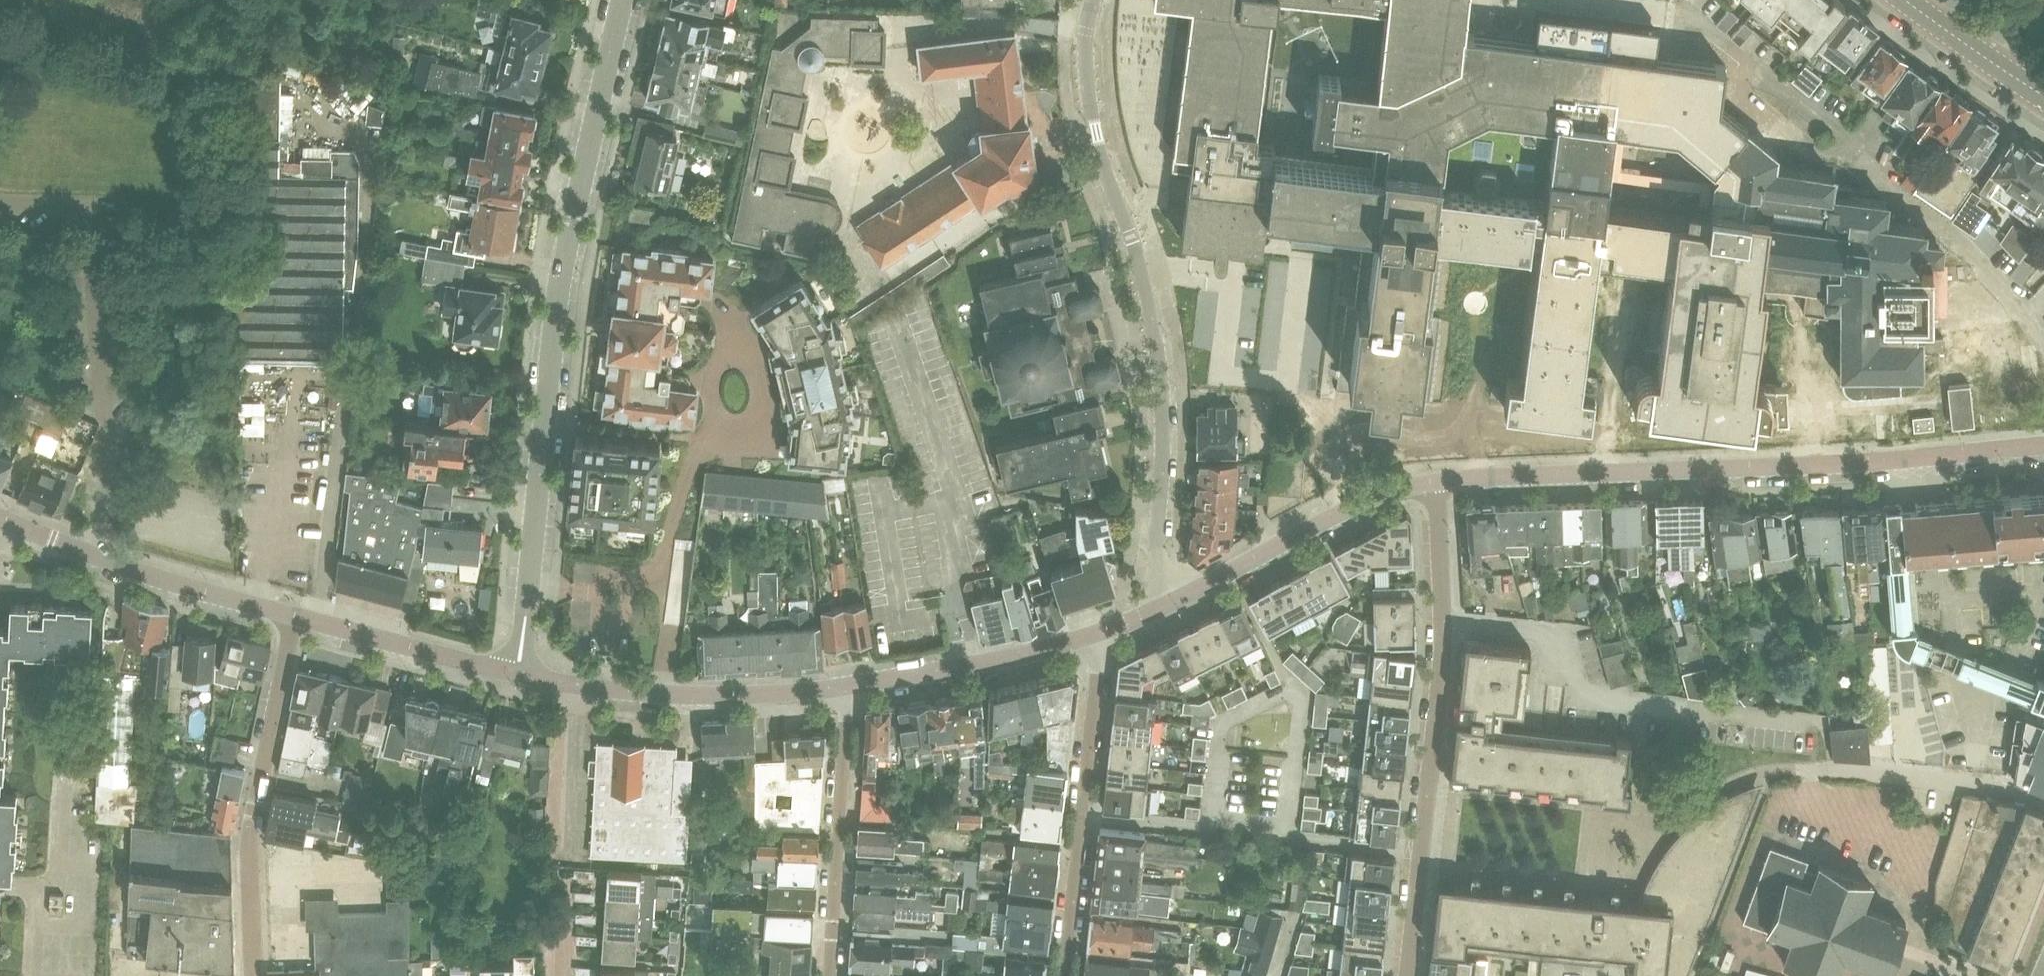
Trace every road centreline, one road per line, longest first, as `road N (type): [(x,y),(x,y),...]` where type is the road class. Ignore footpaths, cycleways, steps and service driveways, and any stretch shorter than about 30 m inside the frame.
road 1 (residential): [(517,673),(563,266),(621,0)]
road 2 (residential): [(1172,600),(1156,562),(1157,341),(1091,111),(1097,0)]
road 3 (residential): [(2043,445),(1433,482)]
road 4 (residential): [(1407,975),(1441,659),(1433,482)]
road 5 (residential): [(295,615),(253,809),(254,975)]
road 6 (residential): [(1090,635),(1097,673),(1064,975)]
road 7 (residential): [(844,686),(664,693),(517,673)]
road 8 (residential): [(295,615),(102,559),(4,520)]
road 9 (residential): [(830,975),(844,686)]
road 10 (residential): [(1433,482),(1350,507),(1172,600)]
road 11 (residential): [(844,686),(1090,635)]
road 12 (residential): [(517,673),(295,615)]
road 13 (secondary): [(1905,0),(2043,96)]

